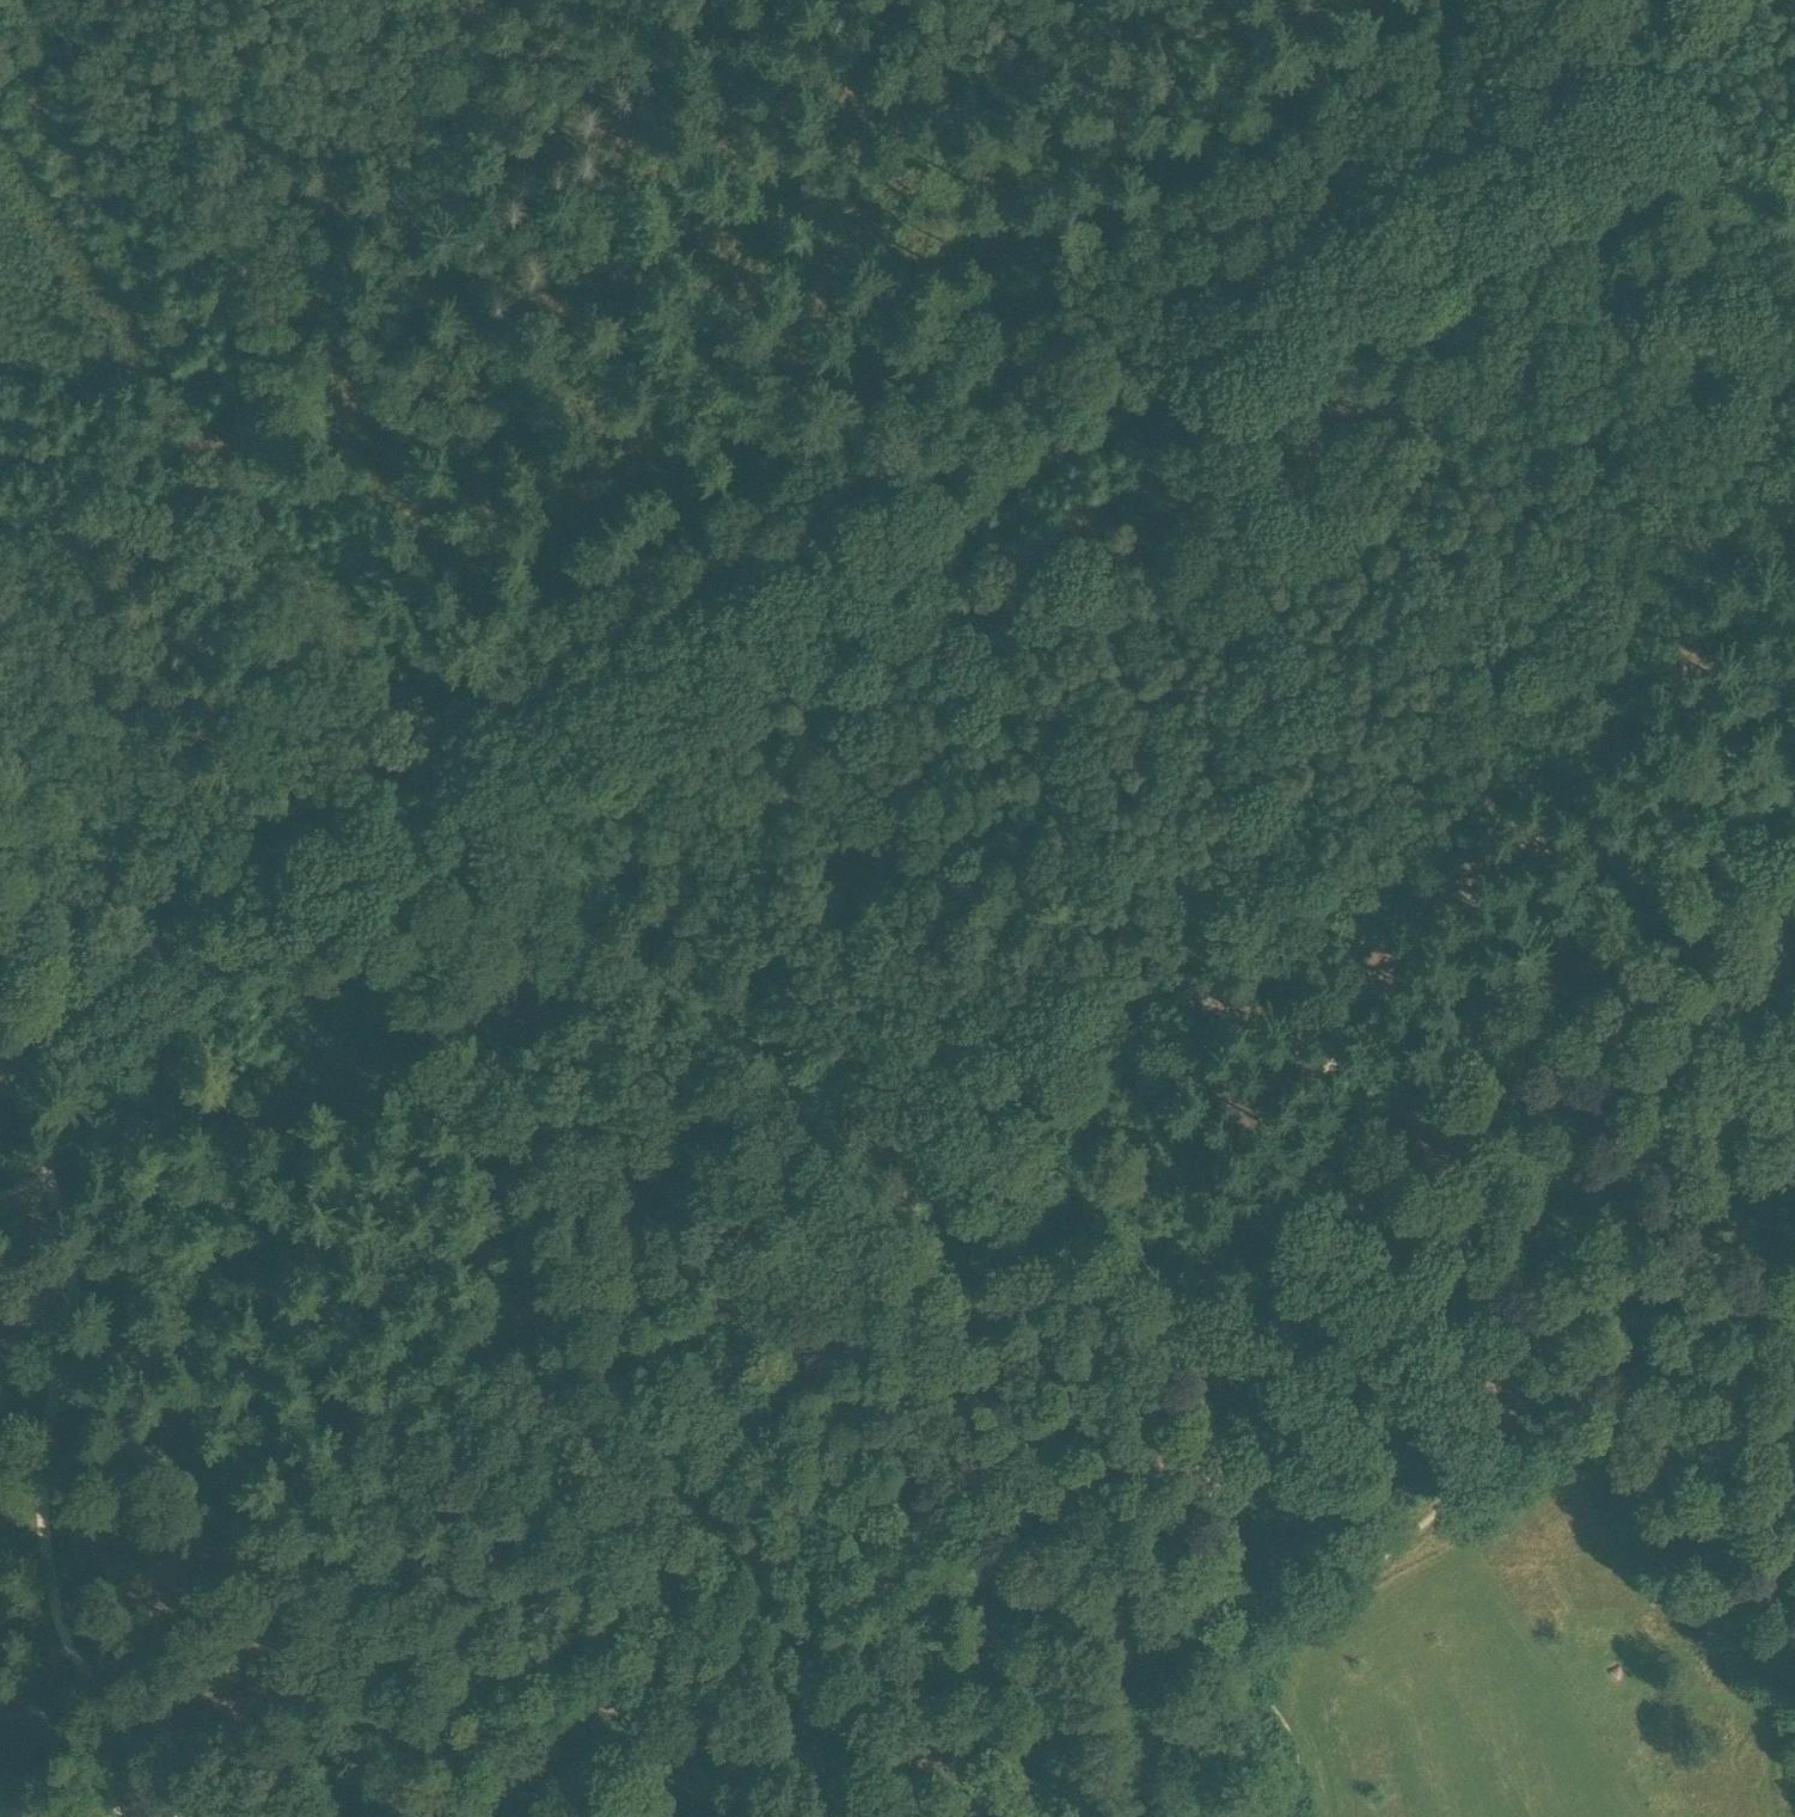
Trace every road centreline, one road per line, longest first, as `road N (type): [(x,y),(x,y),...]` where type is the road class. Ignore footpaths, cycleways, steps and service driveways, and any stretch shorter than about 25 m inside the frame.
road 1 (track): [(1230,1505),(1204,1220),(1230,1163),(1794,605)]
road 2 (track): [(1279,1816),(1293,1756),(1240,1656),(1230,1505)]

